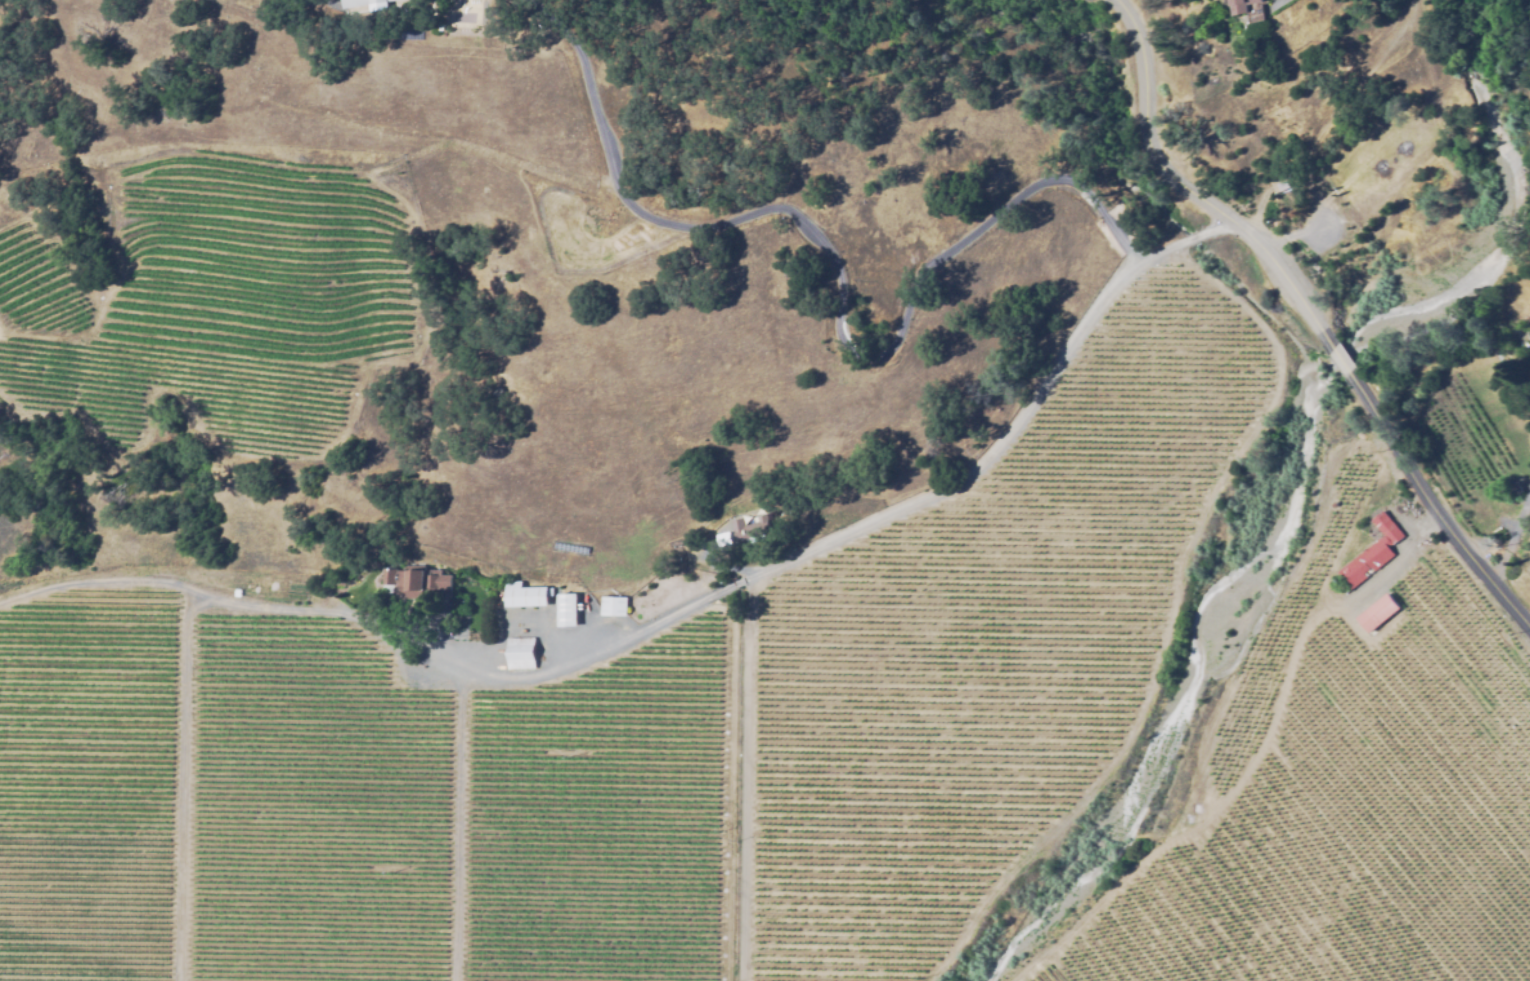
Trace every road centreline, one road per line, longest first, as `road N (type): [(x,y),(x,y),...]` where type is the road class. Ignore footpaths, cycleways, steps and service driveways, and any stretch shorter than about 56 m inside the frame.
road 1 (residential): [(1529,624),(1455,533),(1284,282),(1169,161),(1148,116),(1137,47),(1118,0)]

